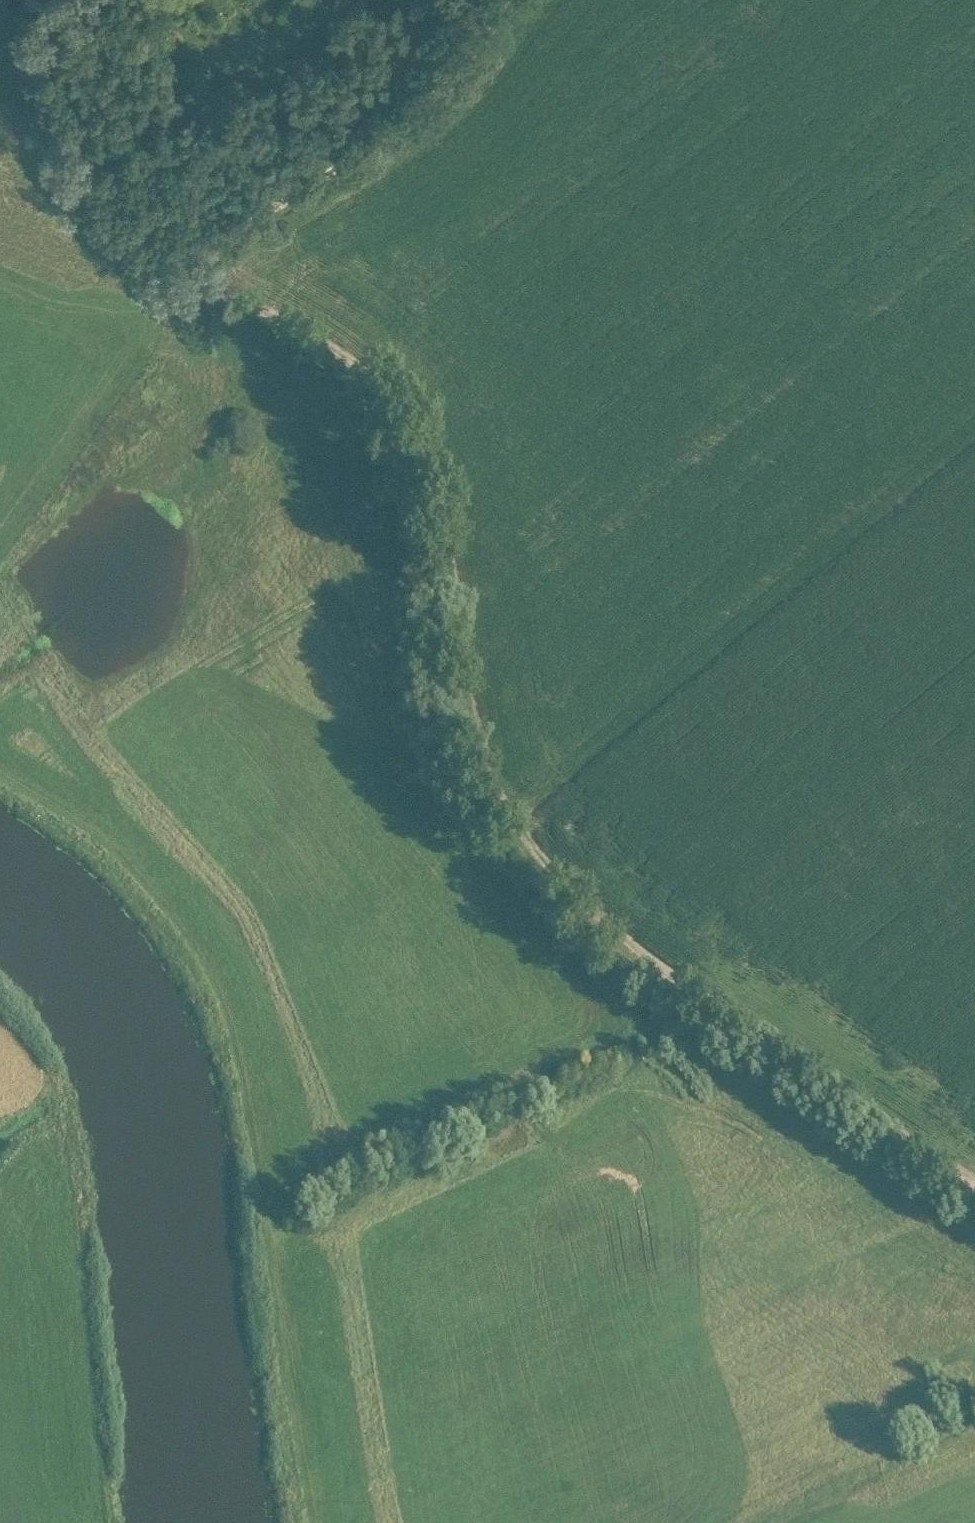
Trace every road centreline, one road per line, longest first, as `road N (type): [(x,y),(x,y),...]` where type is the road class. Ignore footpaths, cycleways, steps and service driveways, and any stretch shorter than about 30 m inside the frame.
road 1 (track): [(974,1188),(651,968),(544,880),(481,778),(418,511),(380,409),(316,349),(216,286),(215,262),(229,243),(421,104),(512,0)]

